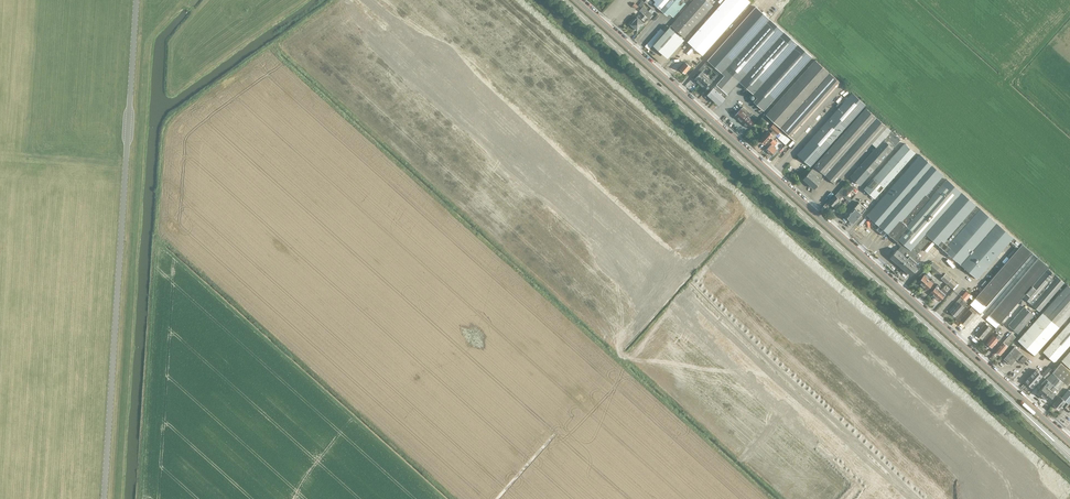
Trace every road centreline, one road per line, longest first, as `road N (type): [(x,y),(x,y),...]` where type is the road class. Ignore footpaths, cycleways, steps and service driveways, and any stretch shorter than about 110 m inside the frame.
road 1 (unclassified): [(576,0),(1069,441)]
road 2 (secondary): [(1047,435),(563,0)]
road 3 (track): [(491,498),(612,368)]

